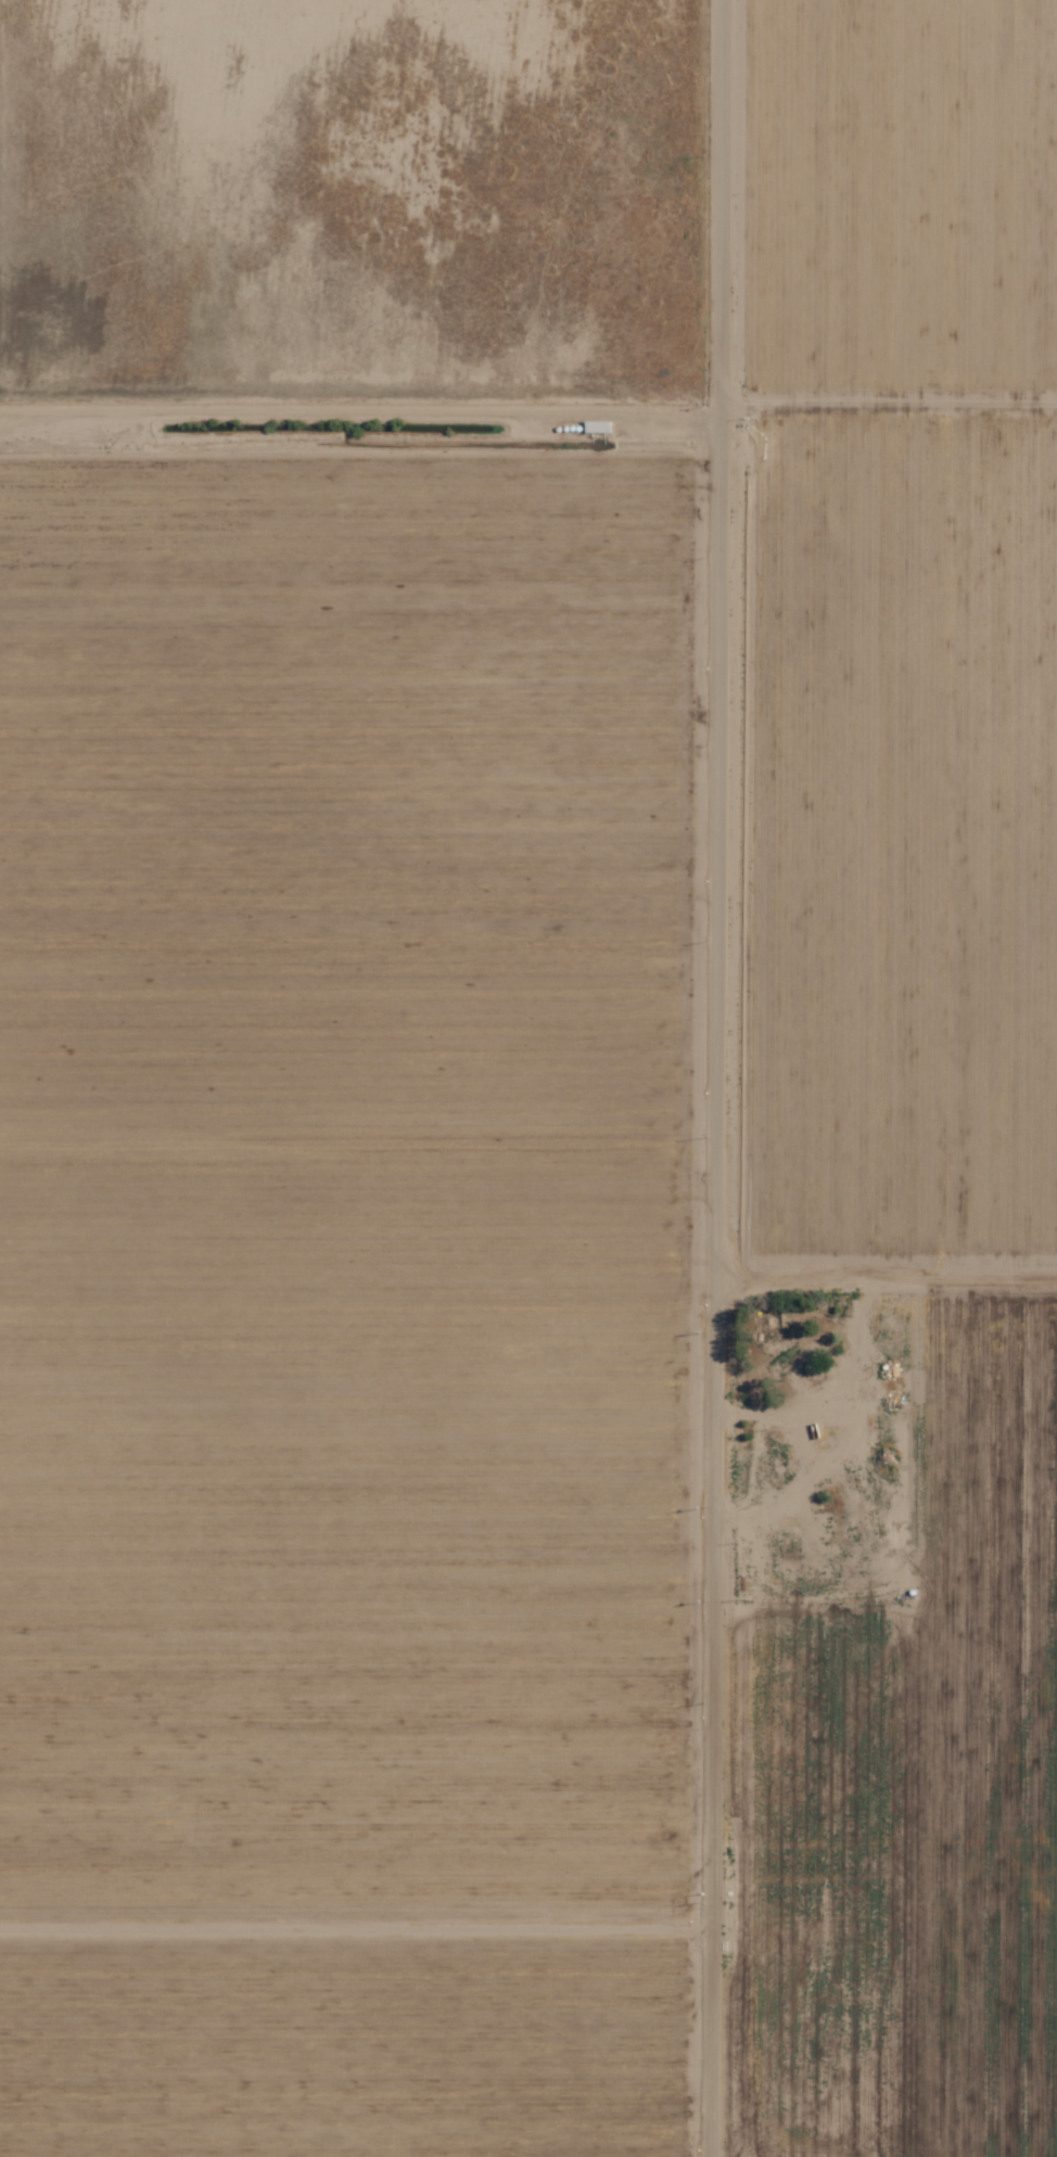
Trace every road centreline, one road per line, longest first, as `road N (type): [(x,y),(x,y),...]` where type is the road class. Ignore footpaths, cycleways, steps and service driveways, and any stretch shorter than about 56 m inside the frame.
road 1 (residential): [(700,2156),(715,0)]

